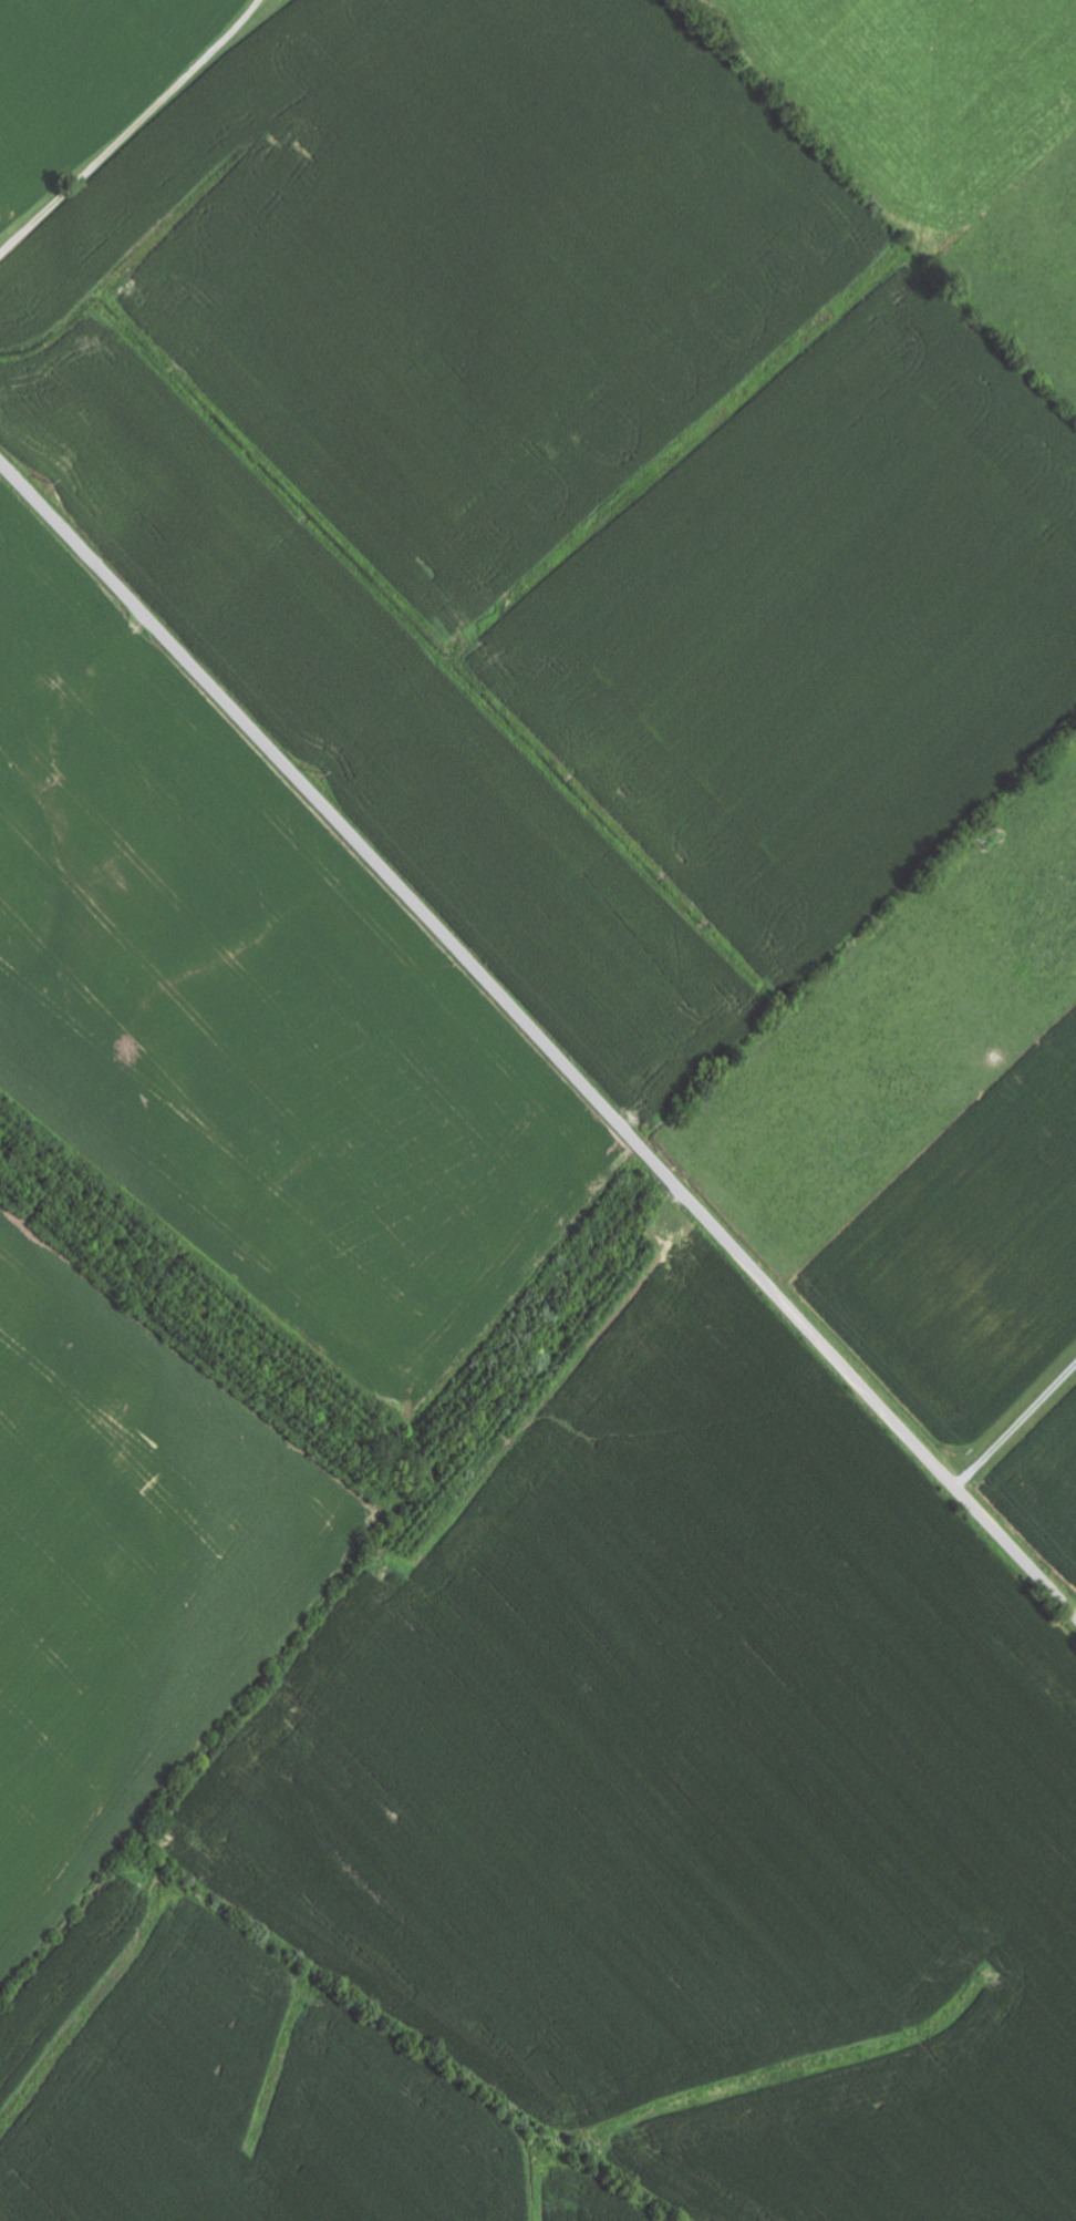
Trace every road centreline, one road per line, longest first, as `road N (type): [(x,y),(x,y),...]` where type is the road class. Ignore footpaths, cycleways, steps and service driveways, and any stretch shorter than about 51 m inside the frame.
road 1 (residential): [(1075,1612),(0,458)]
road 2 (residential): [(48,508),(554,0)]
road 3 (residential): [(742,1253),(1075,848)]

